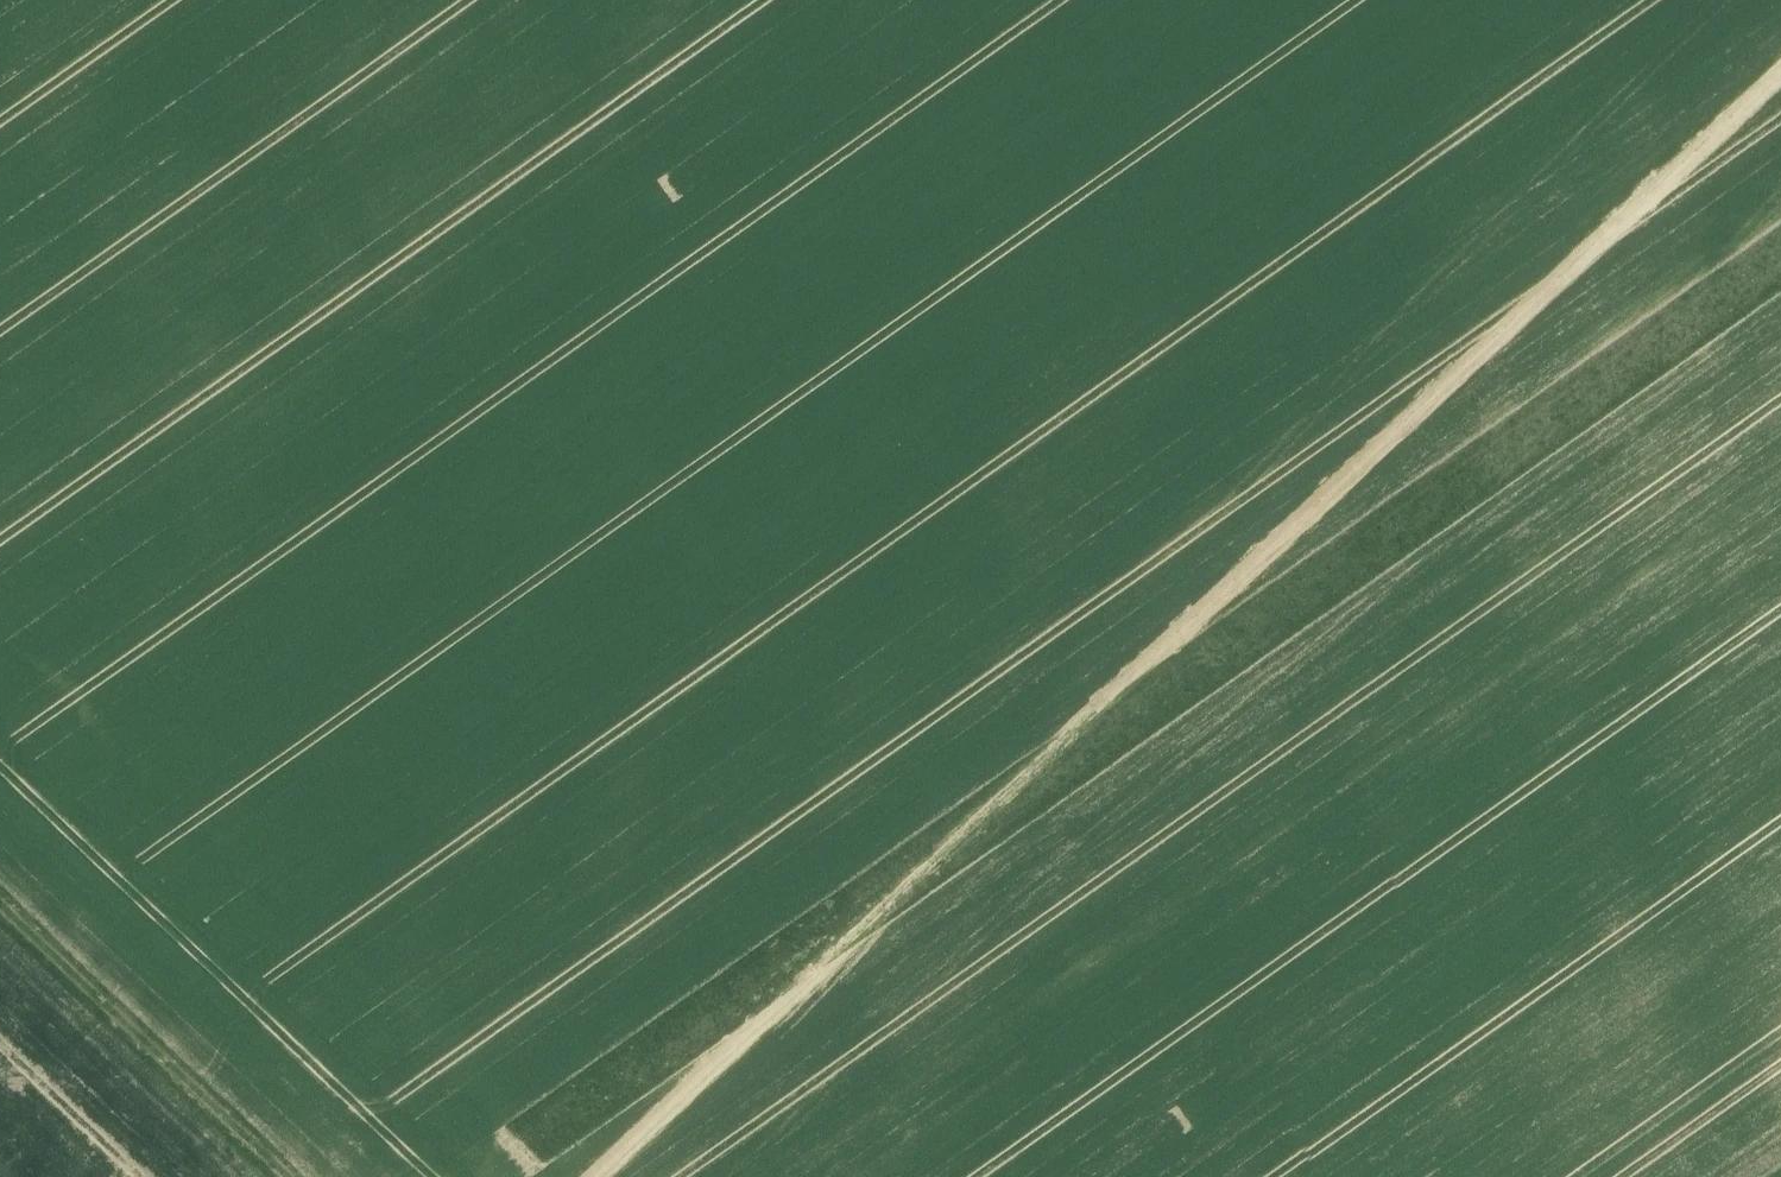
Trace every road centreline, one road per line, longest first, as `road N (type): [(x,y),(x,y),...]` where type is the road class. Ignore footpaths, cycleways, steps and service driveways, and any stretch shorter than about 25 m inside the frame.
road 1 (track): [(0,896),(309,1176)]

